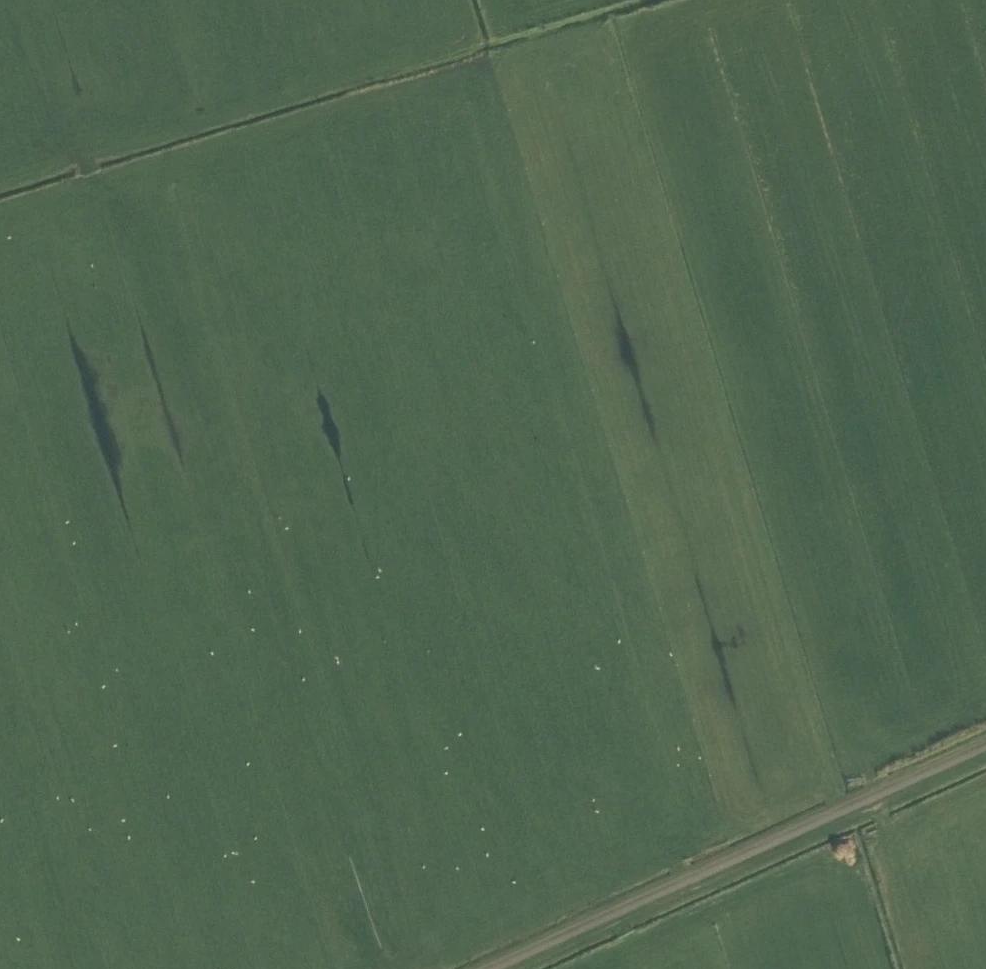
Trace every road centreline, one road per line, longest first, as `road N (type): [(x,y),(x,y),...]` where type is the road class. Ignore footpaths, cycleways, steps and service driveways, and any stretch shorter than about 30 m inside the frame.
road 1 (unclassified): [(498,968),(985,753)]

